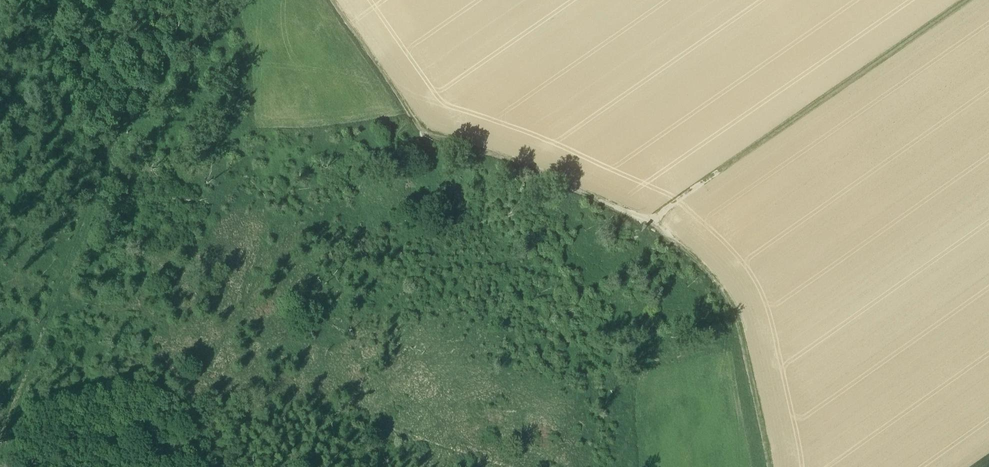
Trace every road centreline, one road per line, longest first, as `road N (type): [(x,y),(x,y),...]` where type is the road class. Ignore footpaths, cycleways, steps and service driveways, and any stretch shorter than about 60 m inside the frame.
road 1 (track): [(771,466),(741,330),(700,265),(641,226),(504,161),(426,135),(335,0)]
road 2 (track): [(0,444),(132,120),(216,0)]
road 3 (track): [(641,226),(963,0)]

